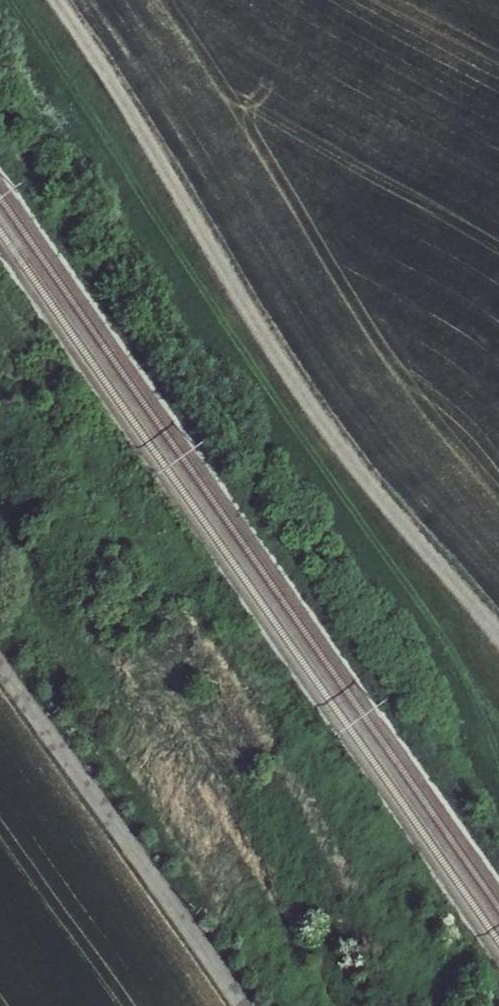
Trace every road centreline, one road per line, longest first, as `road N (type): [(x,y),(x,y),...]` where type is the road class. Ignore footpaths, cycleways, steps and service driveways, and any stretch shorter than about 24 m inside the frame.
road 1 (track): [(62,0),(196,202),(288,371),(498,640)]

